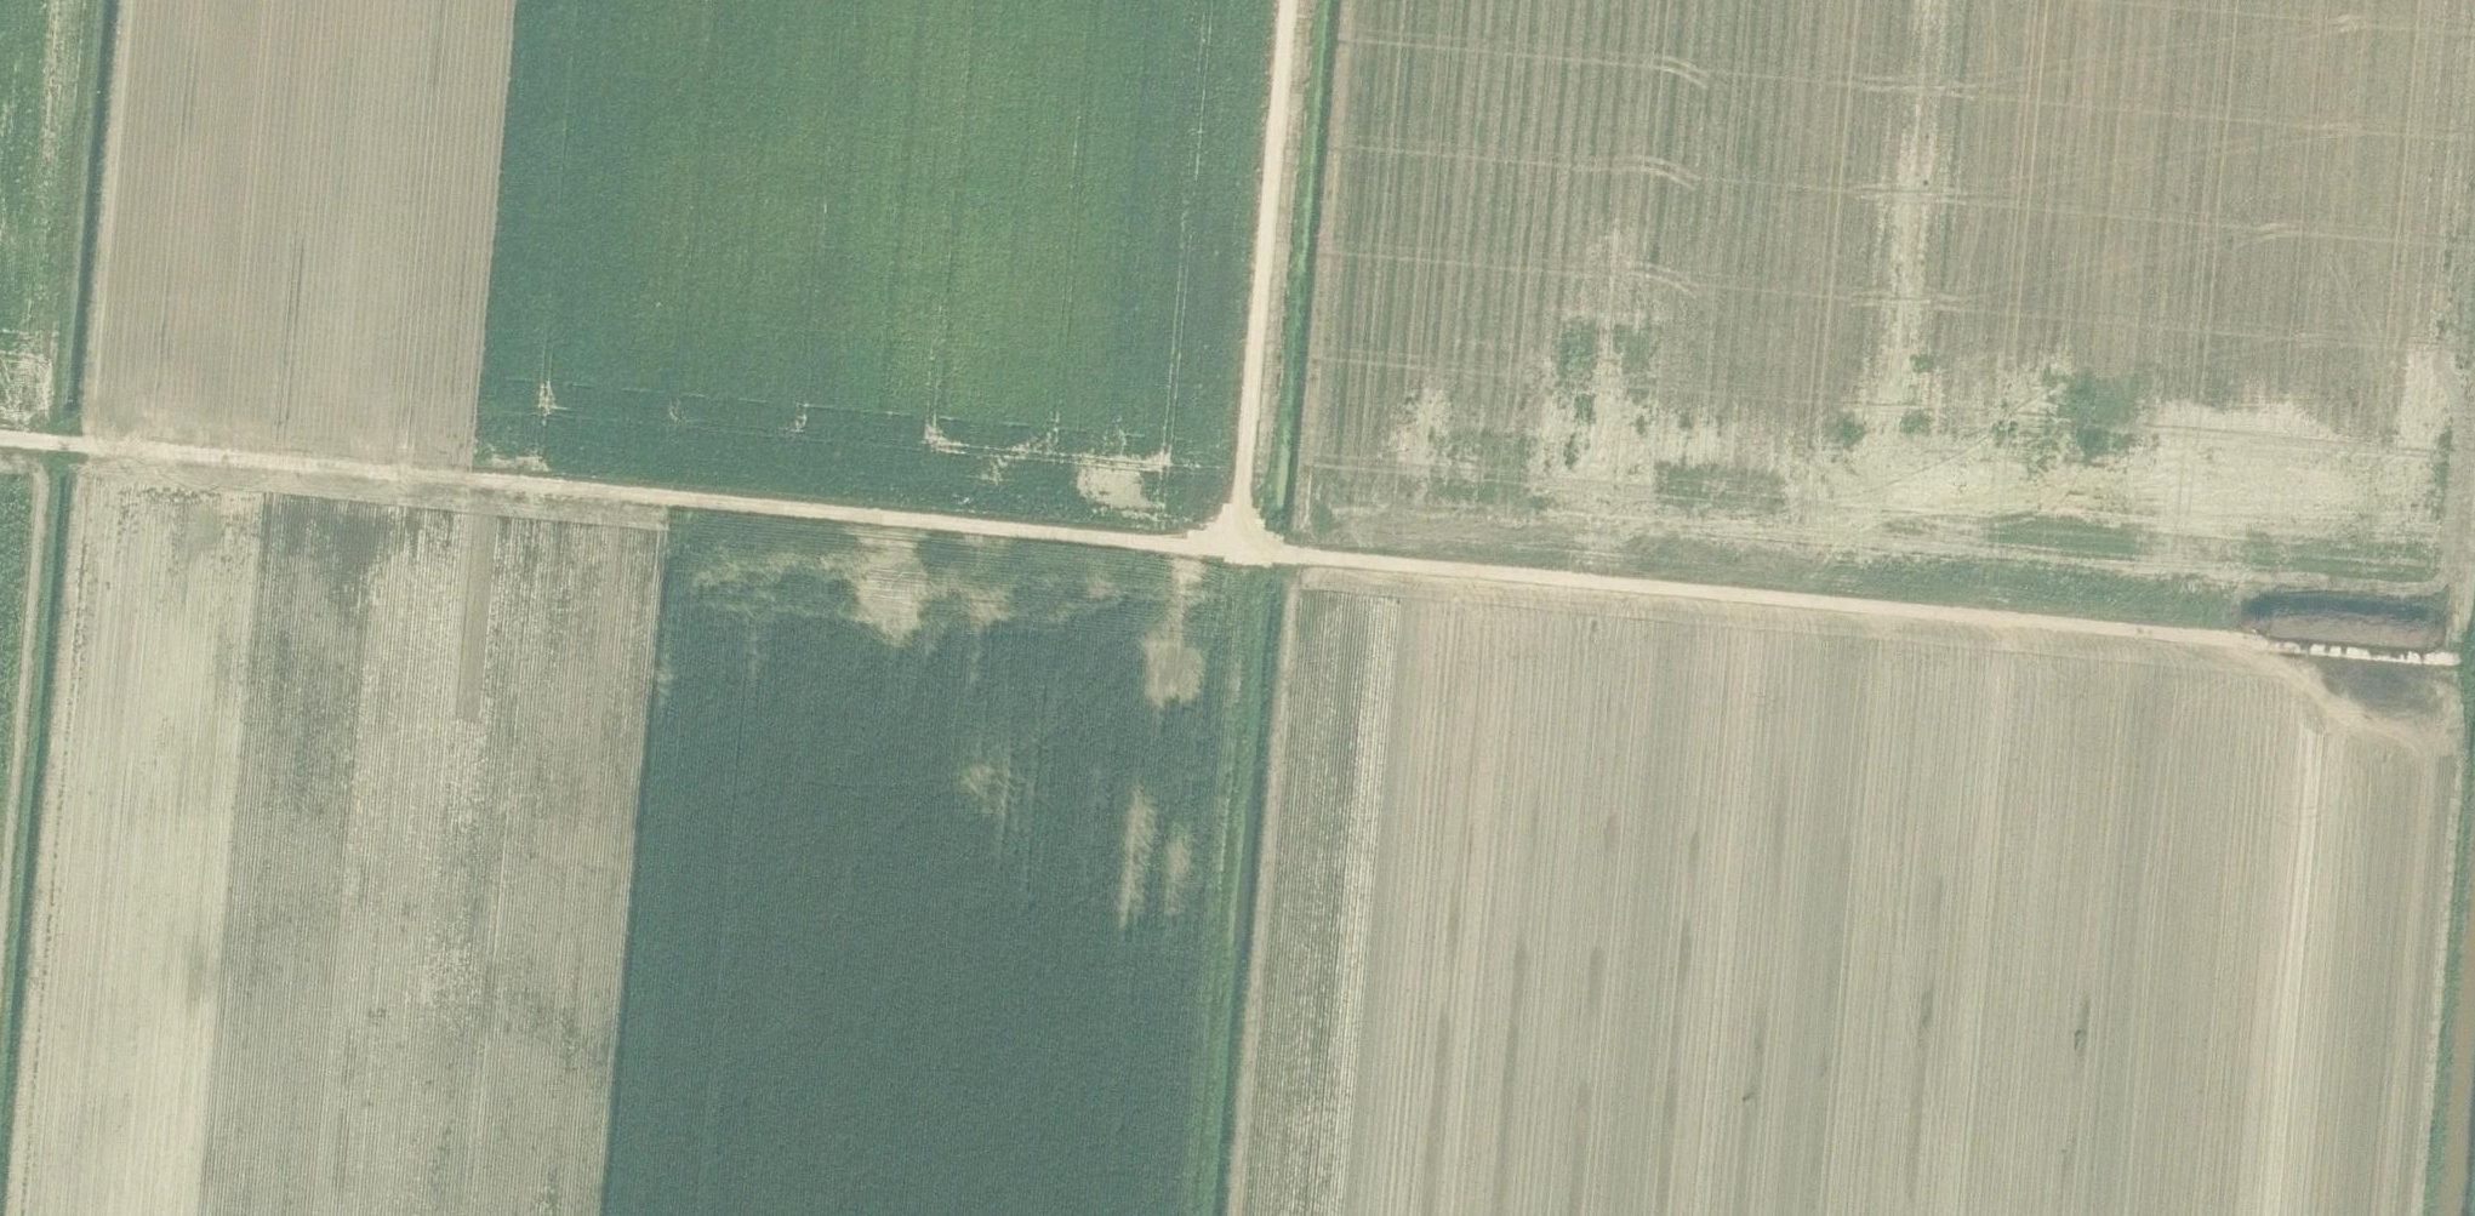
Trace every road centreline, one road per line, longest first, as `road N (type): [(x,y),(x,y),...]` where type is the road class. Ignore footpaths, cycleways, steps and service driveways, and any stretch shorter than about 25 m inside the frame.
road 1 (track): [(1291,0),(1239,548)]

